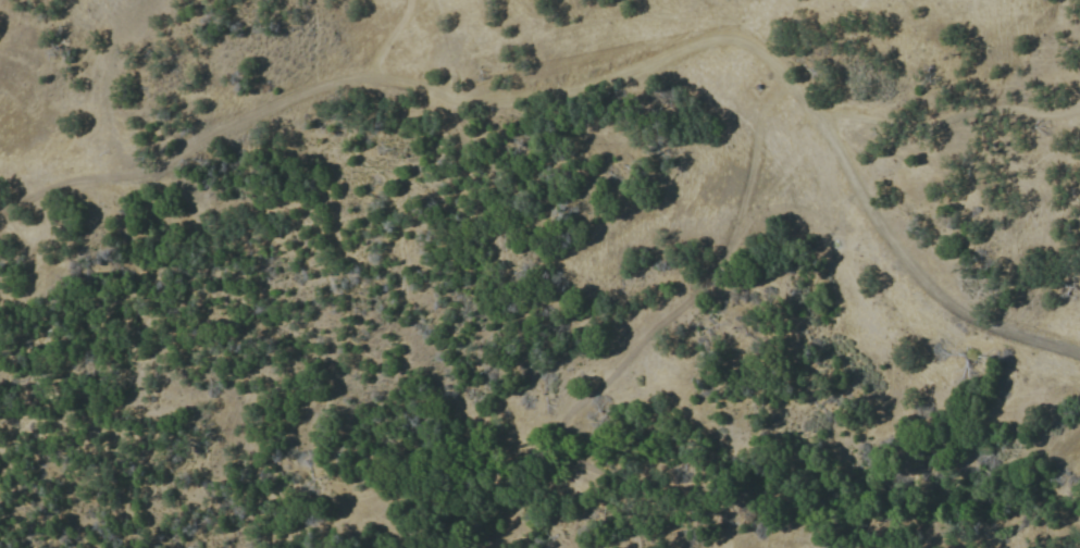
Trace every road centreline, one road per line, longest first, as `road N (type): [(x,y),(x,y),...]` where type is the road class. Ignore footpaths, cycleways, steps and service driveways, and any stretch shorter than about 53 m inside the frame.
road 1 (track): [(392,80),(451,101),(517,102),(575,95),(695,45),(745,45),(821,124),(881,234),(918,282),(960,316),(1079,356)]
road 2 (track): [(634,547),(625,496),(556,447),(562,420),(722,266),(775,70)]
road 3 (track): [(0,209),(73,183),(164,164),(324,80),(392,80)]
road 4 (track): [(816,117),(909,128),(978,113),(1079,110)]

